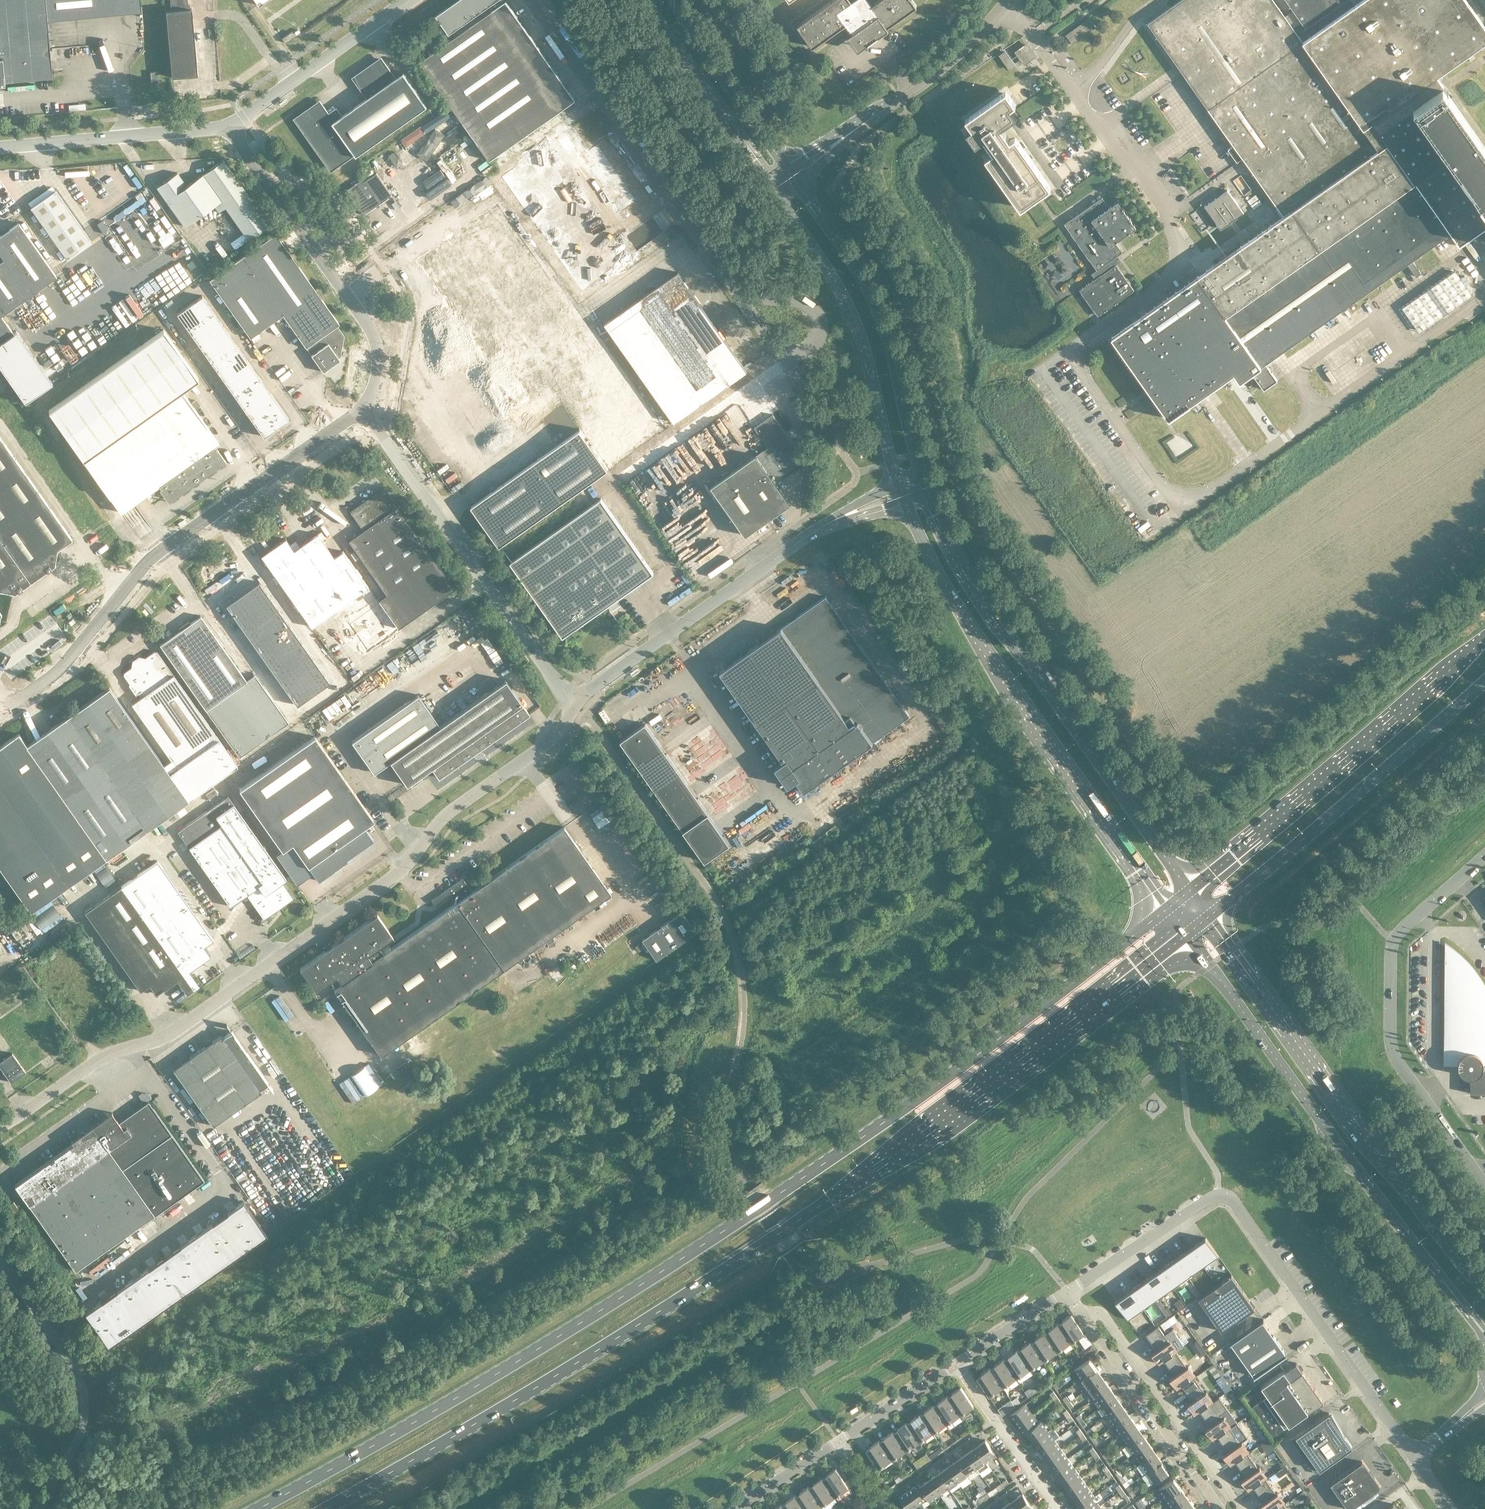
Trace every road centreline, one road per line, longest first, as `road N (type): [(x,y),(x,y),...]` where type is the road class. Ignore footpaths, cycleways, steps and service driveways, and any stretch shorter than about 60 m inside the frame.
road 1 (trunk): [(1167,910),(813,1173),(528,1355),(258,1508)]
road 2 (trunk): [(322,1508),(660,1313),(860,1180),(1186,933)]
road 3 (unclassified): [(1484,298),(1182,510),(1067,351),(1170,275),(1180,249),(1171,222),(1075,84)]
road 4 (unclassified): [(0,1126),(99,1060),(169,1037),(389,882),(444,822),(552,738),(574,708)]
road 5 (residential): [(1413,1453),(1230,1198),(1217,1196),(1068,1291)]
road 6 (track): [(463,1508),(748,1339),(802,1296),(883,1271),(894,1258)]
road 7 (secondary): [(905,499),(956,603),(1167,910)]
road 8 (secondary): [(1190,892),(978,587),(927,483)]
road 9 (unclassified): [(0,715),(61,668),(162,551),(363,406)]
road 10 (secondary): [(1484,1291),(1209,913)]
road 11 (secondary): [(1186,933),(1455,1295)]
road 12 (unclassified): [(1484,858),(1393,940),(1390,1049),(1484,1184)]
road 13 (trunk): [(1484,638),(1190,892)]
road 14 (unclassified): [(574,708),(363,406)]
road 15 (unclassified): [(740,294),(531,0)]
road 16 (trunk): [(1209,913),(1484,681)]
road 17 (secondary): [(927,483),(893,352),(862,277),(797,182)]
road 18 (unclassified): [(363,406),(375,382),(378,340),(231,127)]
road 19 (secondary): [(774,189),(843,288),(874,370),(898,482)]
road 20 (unclassified): [(574,708),(627,660),(815,531)]
road 21 (unclassified): [(44,1508),(79,1441),(85,1398),(80,1379),(0,1264)]
road 22 (residential): [(955,1362),(740,1508)]
road 23 (residential): [(1241,1508),(1104,1315),(1086,1319)]
road 24 (unclassified): [(0,147),(231,127)]
road 25 (residential): [(1220,1508),(1086,1319)]
road 26 (secondary): [(646,0),(692,79),(774,189)]
road 27 (unclassified): [(231,127),(407,0)]
road 28 (secondary): [(787,168),(677,0)]
road 29 (unclassified): [(865,121),(1007,8)]
road 30 (residential): [(1058,1508),(955,1362)]
road 31 (unclassified): [(740,294),(798,298),(823,314),(819,342),(803,351),(776,345)]
road 32 (residential): [(1068,1291),(955,1362)]

